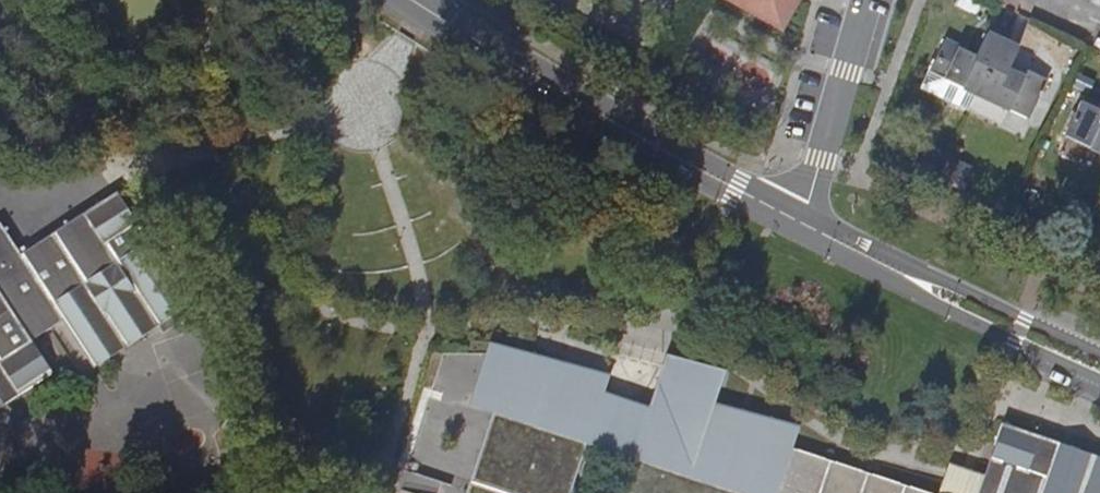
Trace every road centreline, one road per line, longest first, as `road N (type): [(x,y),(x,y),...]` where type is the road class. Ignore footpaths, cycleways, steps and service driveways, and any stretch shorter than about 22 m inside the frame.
road 1 (tertiary): [(798,221),(602,117),(421,0)]
road 2 (tertiary): [(876,260),(921,297),(1099,379)]
road 3 (tertiary): [(1099,352),(931,275),(876,260)]
road 4 (residential): [(798,221),(870,0)]

